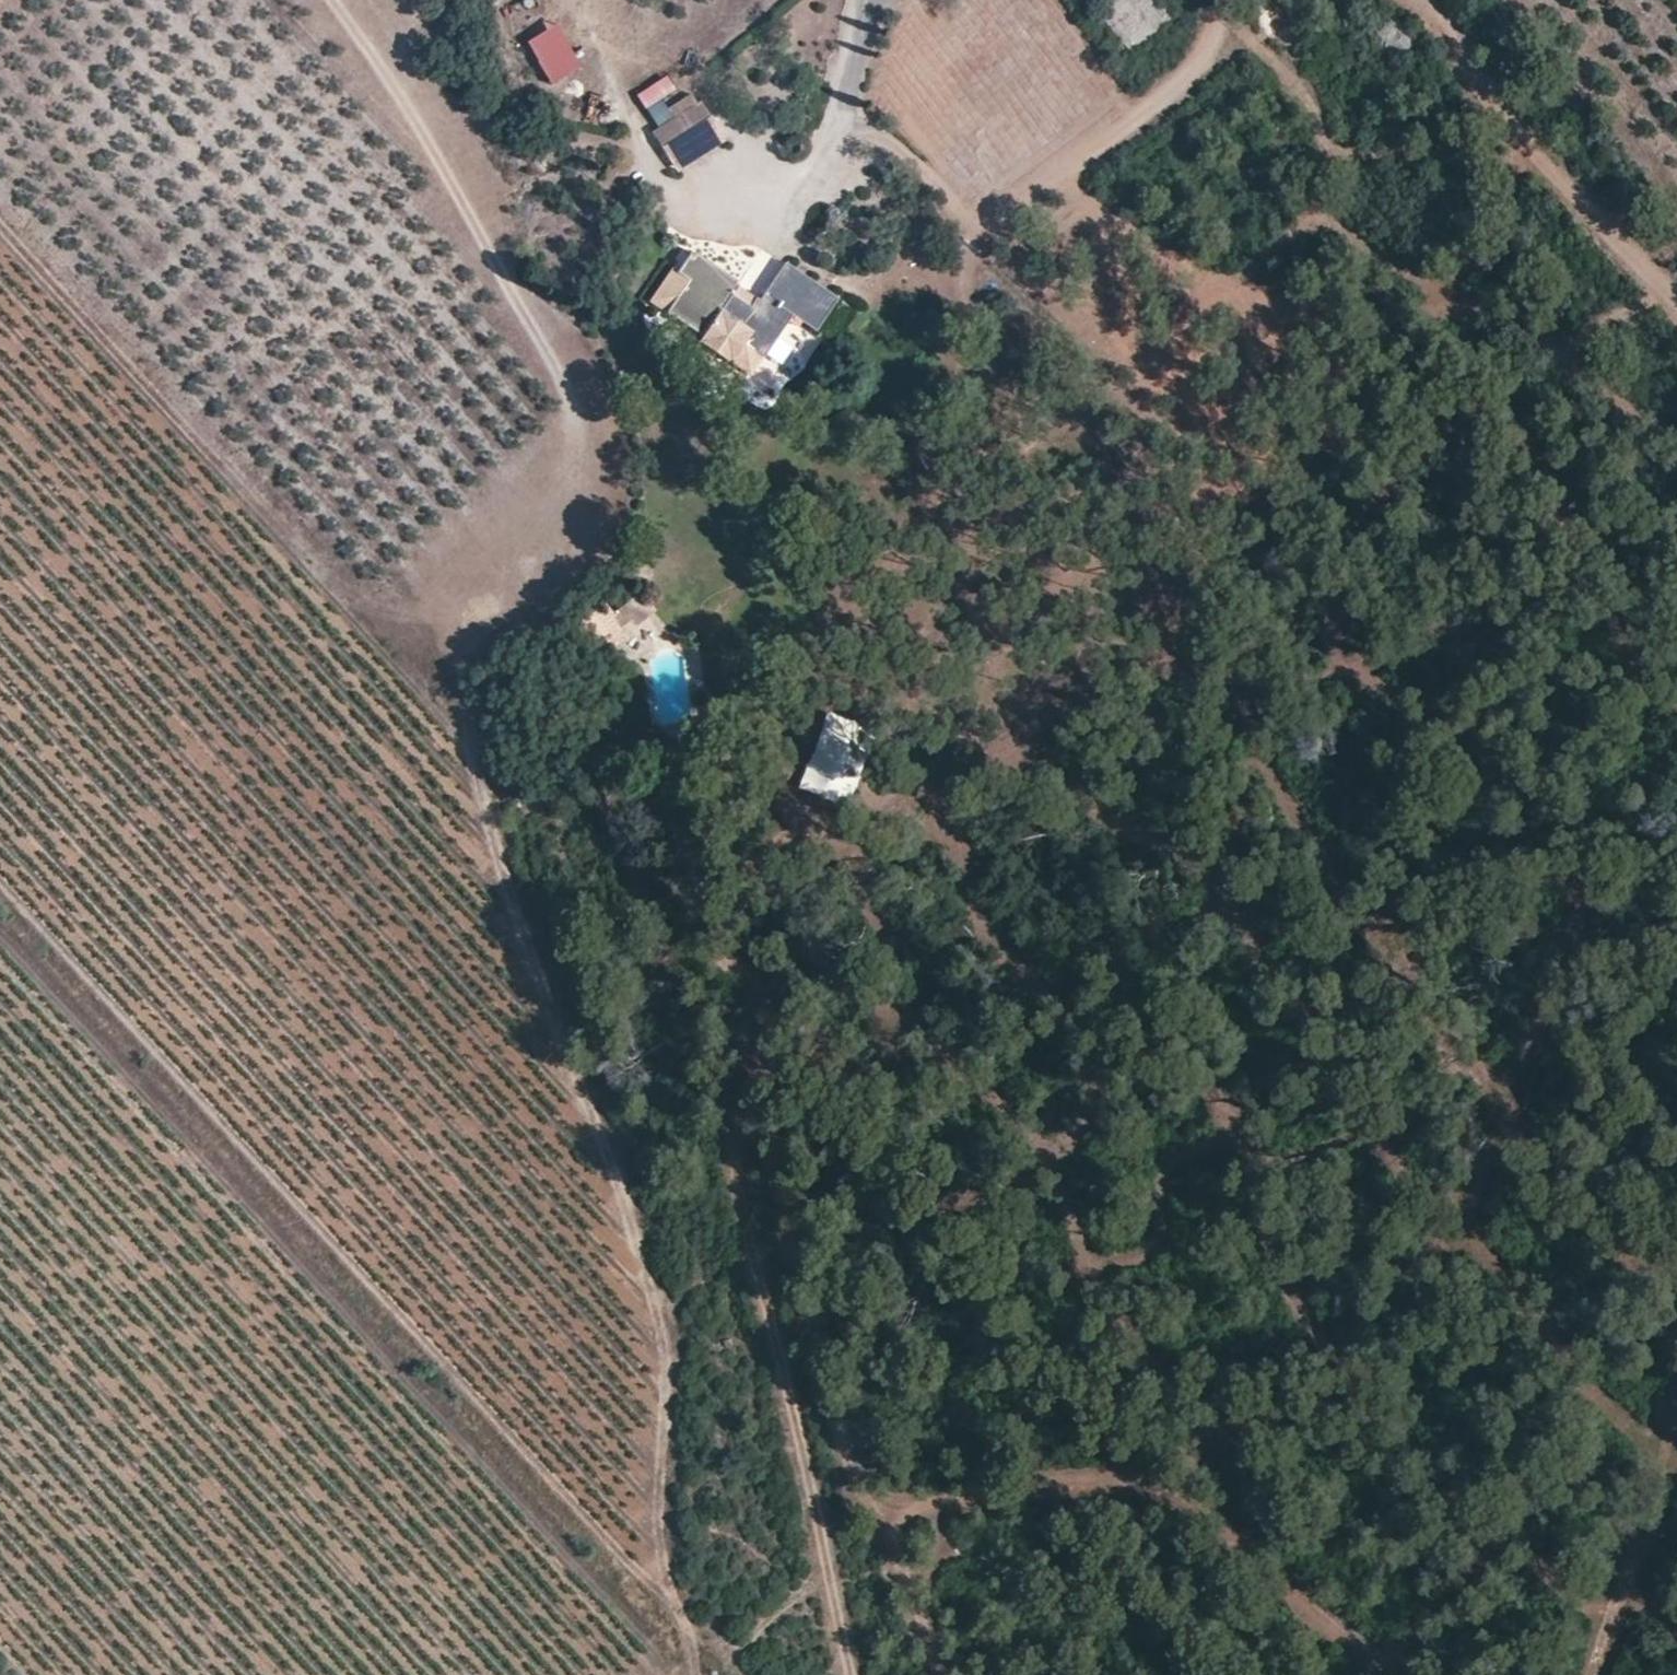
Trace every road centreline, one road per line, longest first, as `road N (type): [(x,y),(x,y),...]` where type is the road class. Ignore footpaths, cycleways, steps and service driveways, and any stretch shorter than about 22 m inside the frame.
road 1 (track): [(853,1674),(750,1188)]
road 2 (track): [(1426,0),(1446,15),(1521,146),(1676,298)]

